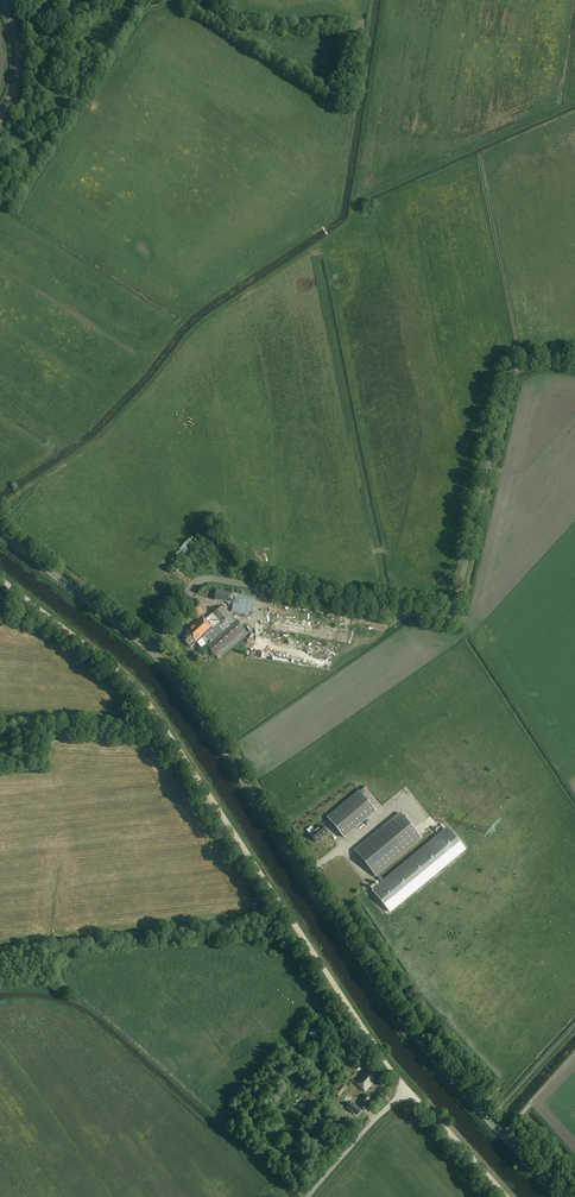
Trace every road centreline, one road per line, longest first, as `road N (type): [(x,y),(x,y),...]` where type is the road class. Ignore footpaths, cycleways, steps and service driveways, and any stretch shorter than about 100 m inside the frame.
road 1 (track): [(0,579),(141,694),(397,1081),(506,1196)]
road 2 (tertiary): [(560,1196),(398,1014),(183,687),(149,648)]
road 3 (unclassified): [(149,648),(188,588),(207,578),(427,616),(450,611),(507,384),(526,363),(574,362)]
road 4 (tertiary): [(149,648),(0,533)]
road 5 (unclassified): [(308,1196),(406,1089)]
road 6 (unclassified): [(0,117),(17,67),(4,0)]

